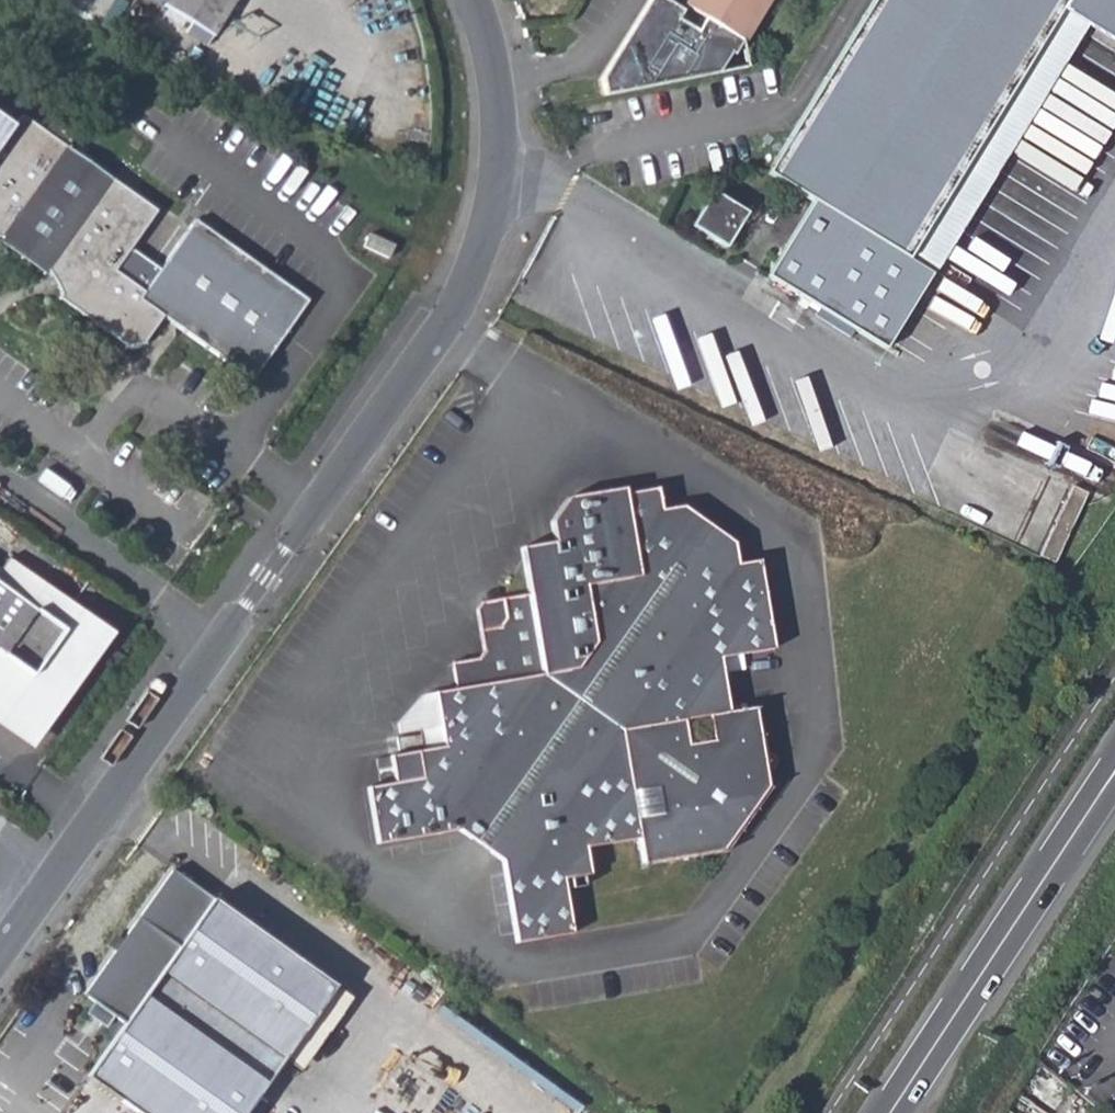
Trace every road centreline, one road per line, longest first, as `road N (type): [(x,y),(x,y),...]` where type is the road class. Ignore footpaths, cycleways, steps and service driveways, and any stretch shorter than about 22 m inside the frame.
road 1 (unclassified): [(471,0),(485,26),(501,168),(463,306),(240,606),(0,958)]
road 2 (secondary): [(1114,788),(902,1112)]

